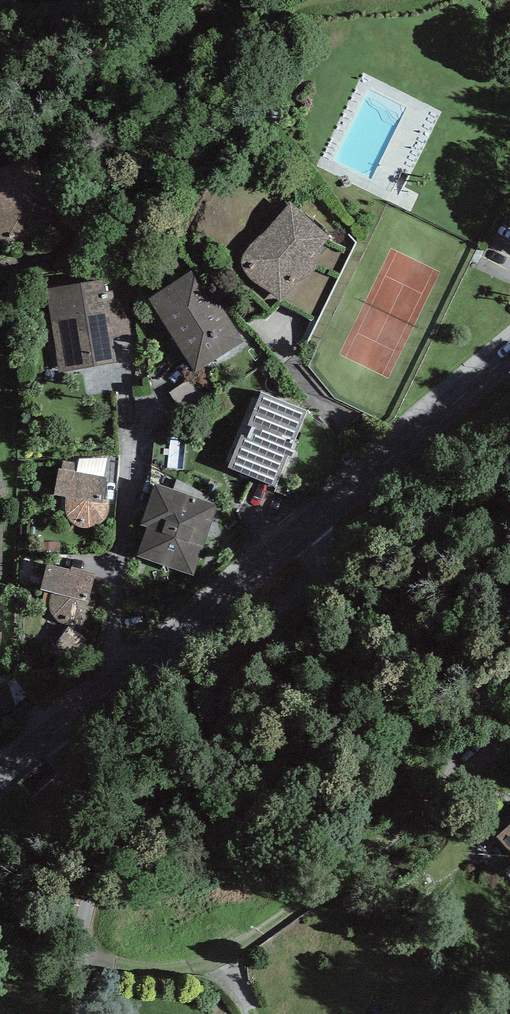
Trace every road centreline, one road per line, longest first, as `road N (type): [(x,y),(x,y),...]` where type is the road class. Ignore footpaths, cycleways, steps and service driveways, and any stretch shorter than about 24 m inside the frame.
road 1 (residential): [(311,526),(318,557),(309,581),(247,653),(101,866),(81,947),(83,1013)]
road 2 (tertiary): [(311,526),(0,778)]
road 3 (tertiary): [(509,358),(311,526)]

